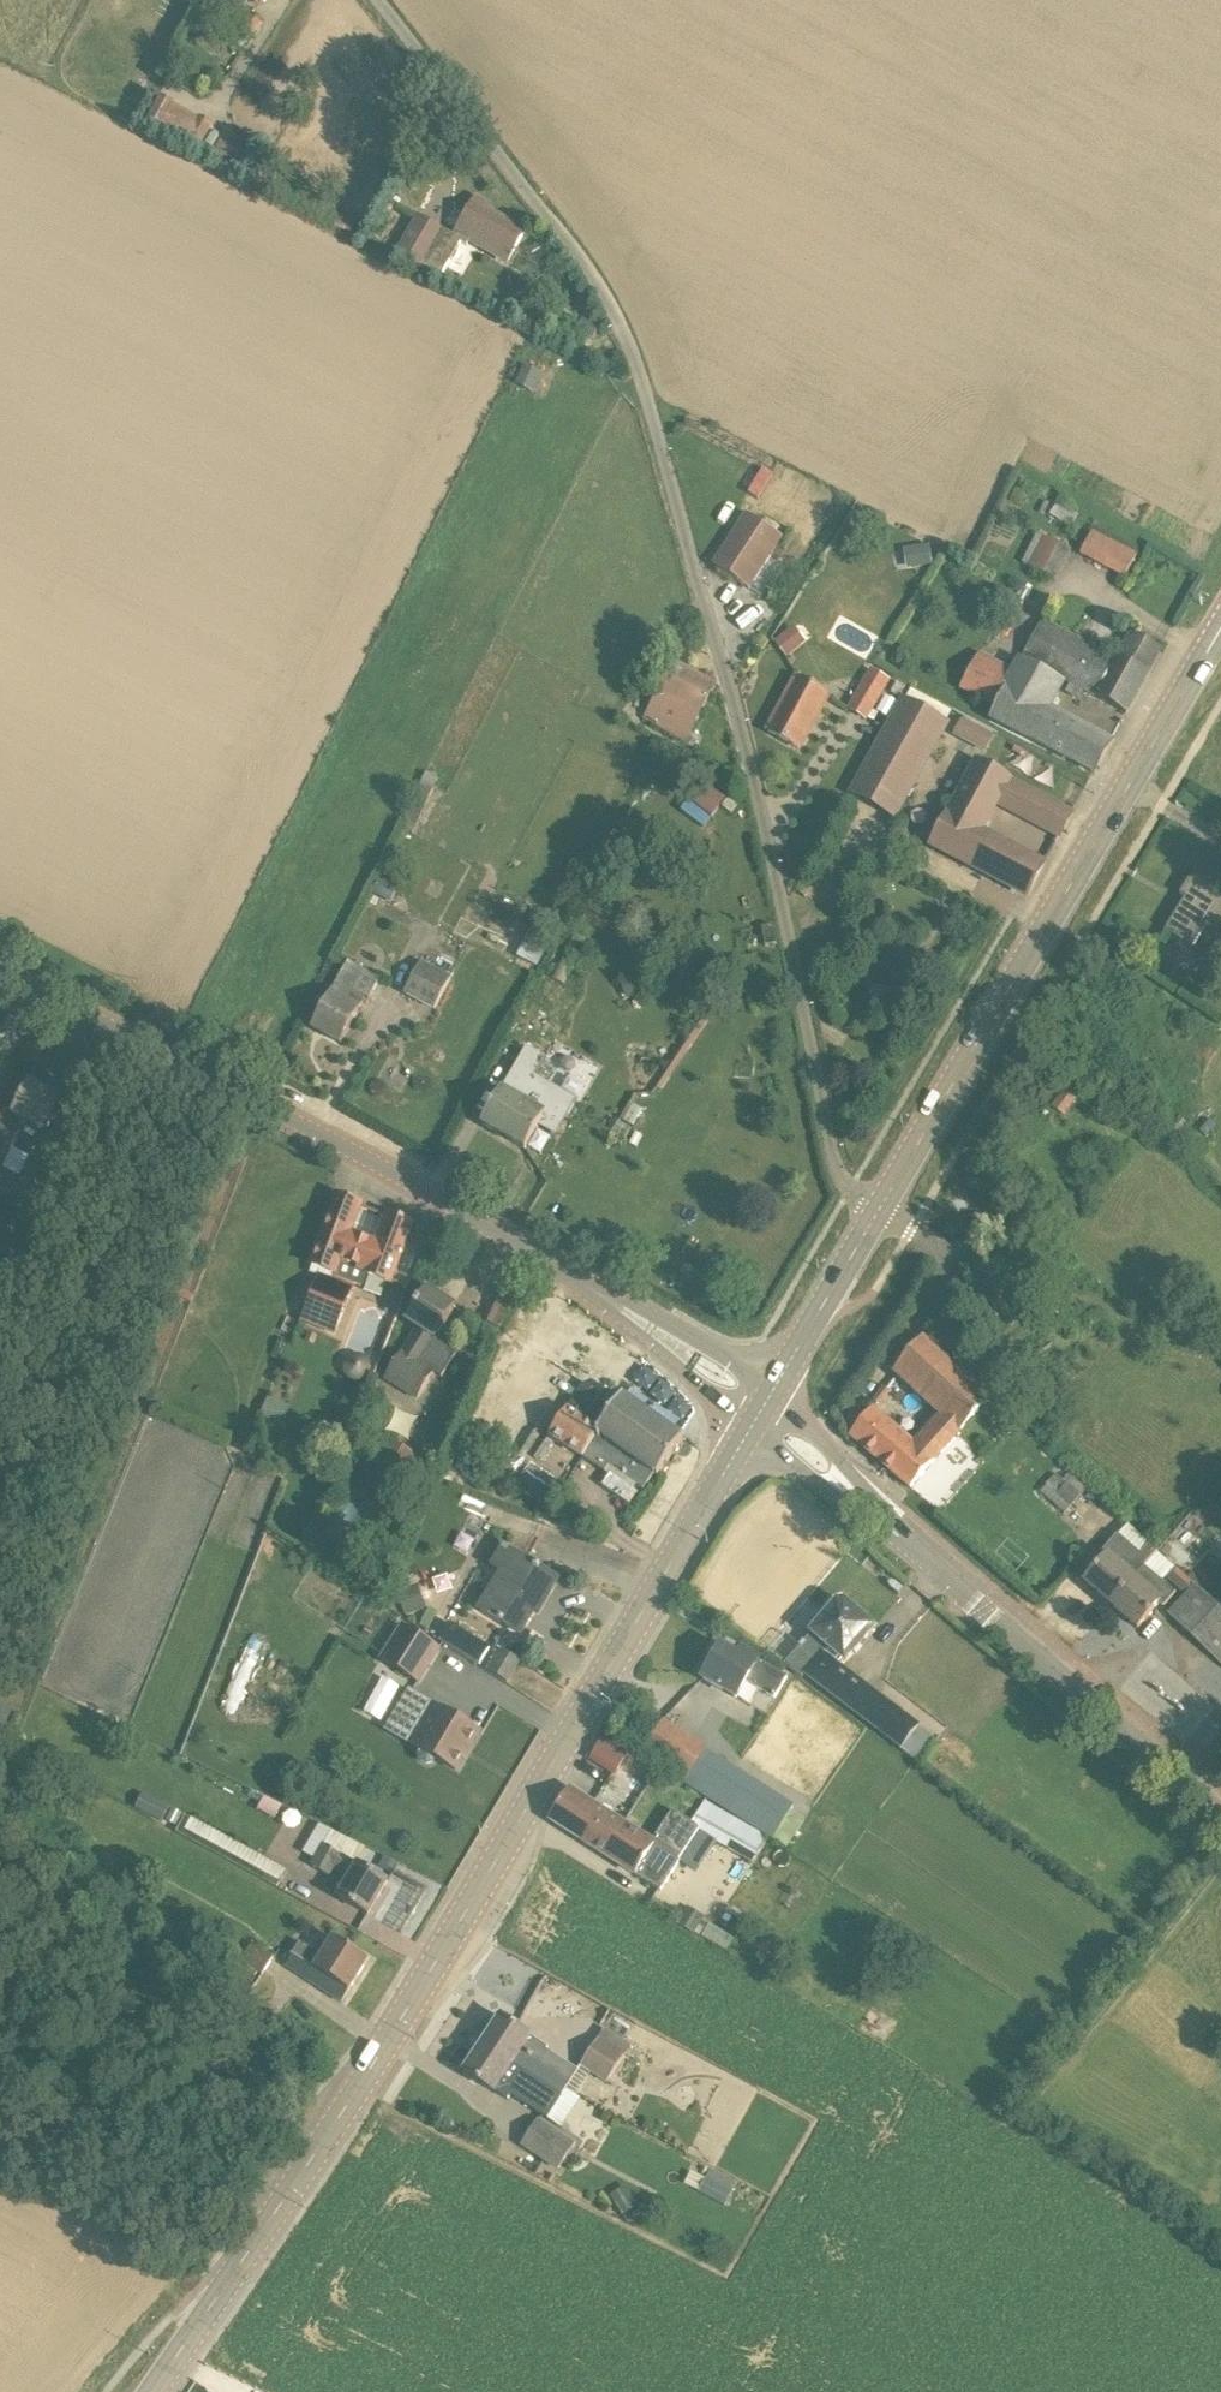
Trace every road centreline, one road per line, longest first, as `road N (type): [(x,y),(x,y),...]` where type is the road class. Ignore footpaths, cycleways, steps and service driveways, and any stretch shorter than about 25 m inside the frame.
road 1 (unclassified): [(380,0),(585,266),(634,357),(780,900),(839,1179),(881,1208)]
road 2 (primary): [(762,1411),(360,2085),(152,2391)]
road 3 (tertiary): [(762,1411),(591,1286),(429,1192),(0,969)]
road 4 (primary): [(1220,629),(881,1208)]
road 5 (tertiary): [(762,1411),(1220,1815)]
road 6 (primary): [(881,1208),(762,1411)]

